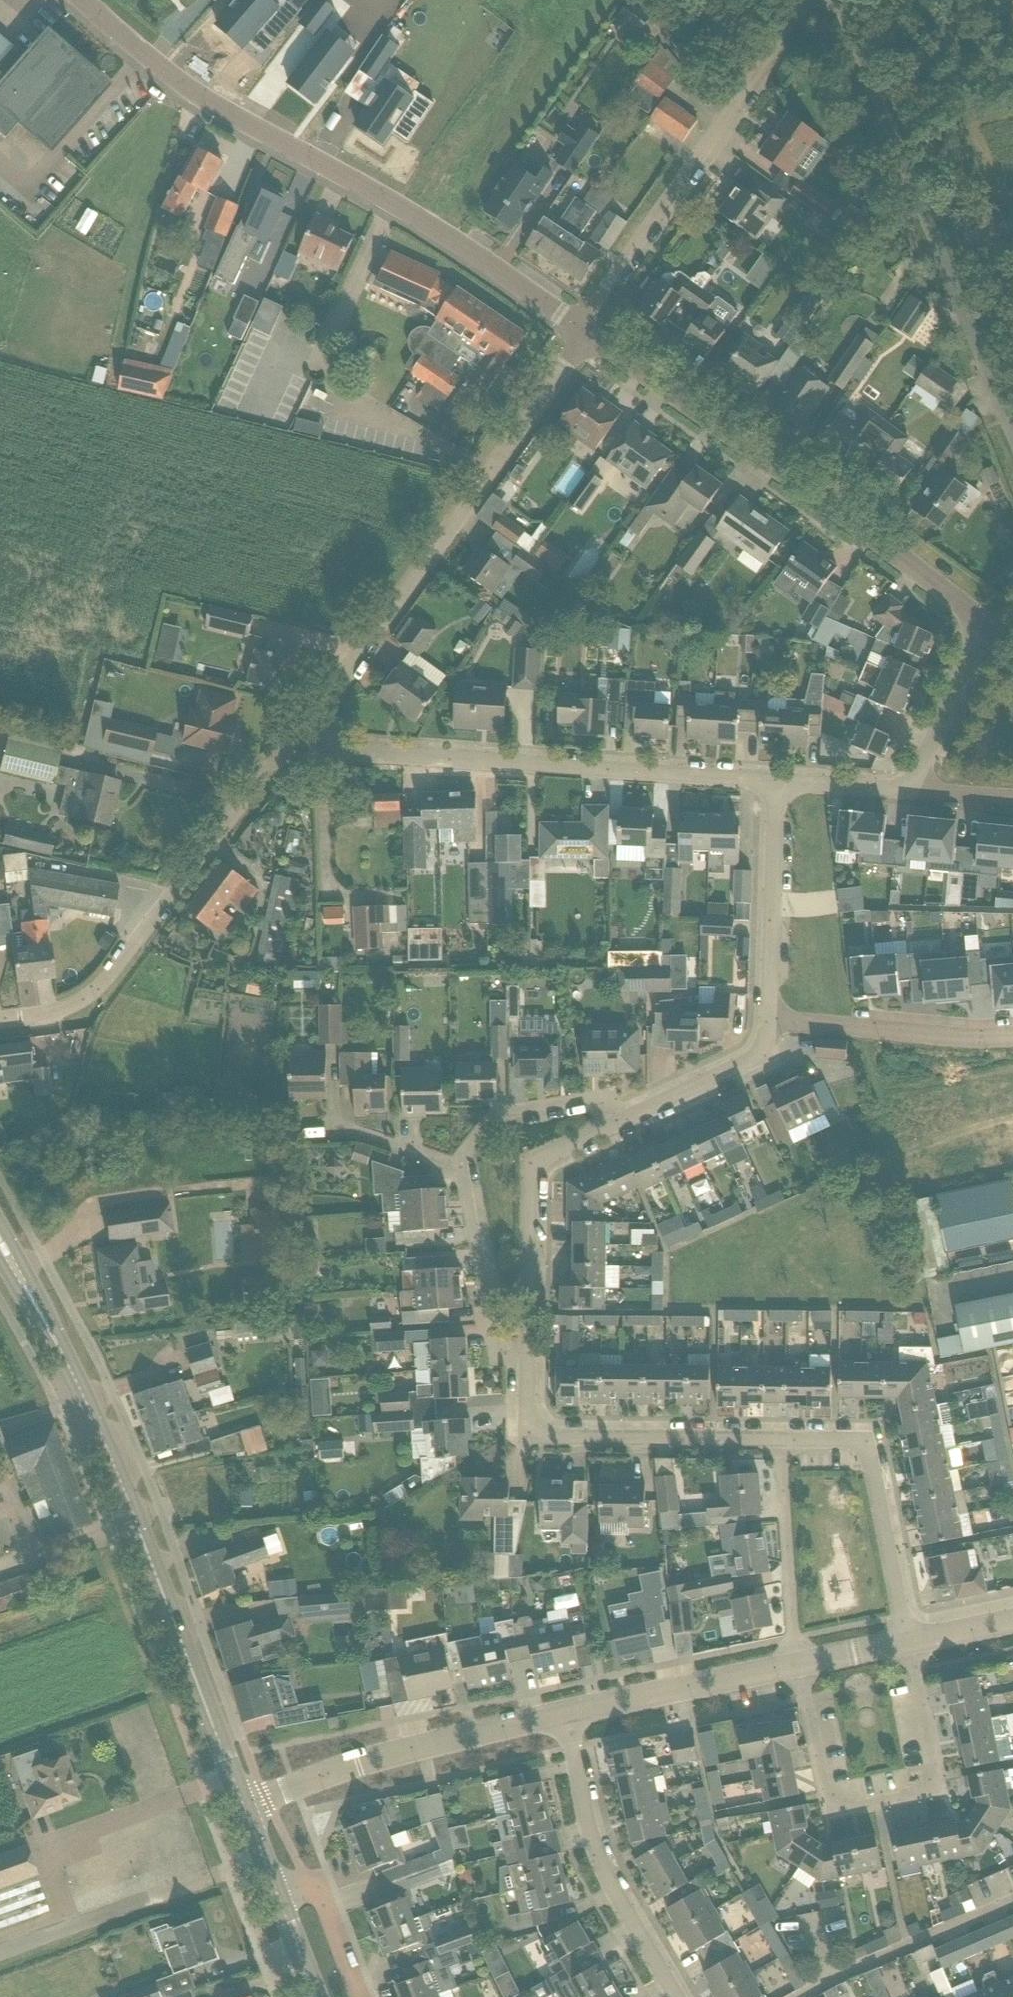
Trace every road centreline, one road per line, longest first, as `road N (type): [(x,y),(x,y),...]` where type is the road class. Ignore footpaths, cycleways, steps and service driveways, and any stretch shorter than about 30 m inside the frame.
road 1 (unclassified): [(580,328),(394,204),(218,106),(82,0)]
road 2 (secondary): [(245,1806),(102,1434),(49,1330)]
road 3 (unclassified): [(987,627),(580,328)]
road 4 (unclassified): [(302,733),(577,352),(580,328)]
road 5 (residential): [(777,781),(327,749),(302,733)]
road 6 (residential): [(1012,428),(843,0)]
road 7 (unclassified): [(0,1021),(80,1003),(105,981),(302,733)]
road 8 (residential): [(580,328),(813,0)]
road 9 (residential): [(907,1641),(937,1780),(921,1795),(853,1811),(824,1794),(798,1663)]
road 10 (unclassified): [(245,1806),(359,1765),(565,1713)]
road 11 (residential): [(780,1442),(527,1437),(527,1363)]
road 12 (residential): [(676,1996),(604,1868),(565,1713)]
road 13 (residential): [(527,1363),(536,1166),(622,1120)]
road 14 (residential): [(780,1442),(863,1449),(907,1641)]
road 15 (track): [(439,234),(552,71),(558,50),(540,0)]
road 16 (residential): [(769,1016),(1012,1036)]
road 17 (unclassified): [(565,1713),(798,1663)]
road 18 (residential): [(769,1016),(777,781)]
road 19 (residential): [(527,1363),(500,1358),(492,1345),(459,1167)]
road 20 (residential): [(798,1663),(780,1442)]
road 21 (residential): [(459,1167),(488,1128),(518,1112),(599,1103),(622,1120)]
road 22 (residential): [(622,1120),(747,1063),(764,1047),(769,1016)]
road 23 (residential): [(987,627),(917,790)]
road 24 (residential): [(311,1132),(340,1130),(459,1167)]
road 25 (residential): [(356,1996),(318,1899),(309,1889),(277,1887)]
road 26 (residential): [(917,790),(777,781)]

